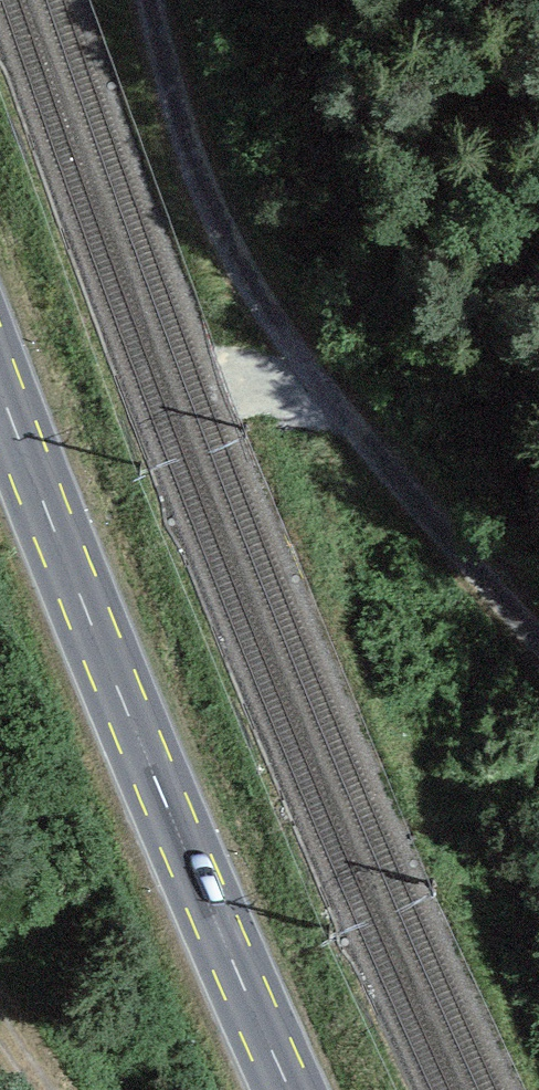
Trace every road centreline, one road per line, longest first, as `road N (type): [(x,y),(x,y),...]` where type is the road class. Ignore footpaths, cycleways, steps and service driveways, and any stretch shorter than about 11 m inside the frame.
road 1 (secondary): [(288,1089),(0,385)]
road 2 (track): [(151,0),(186,133),(237,262),(353,429),(538,639)]

